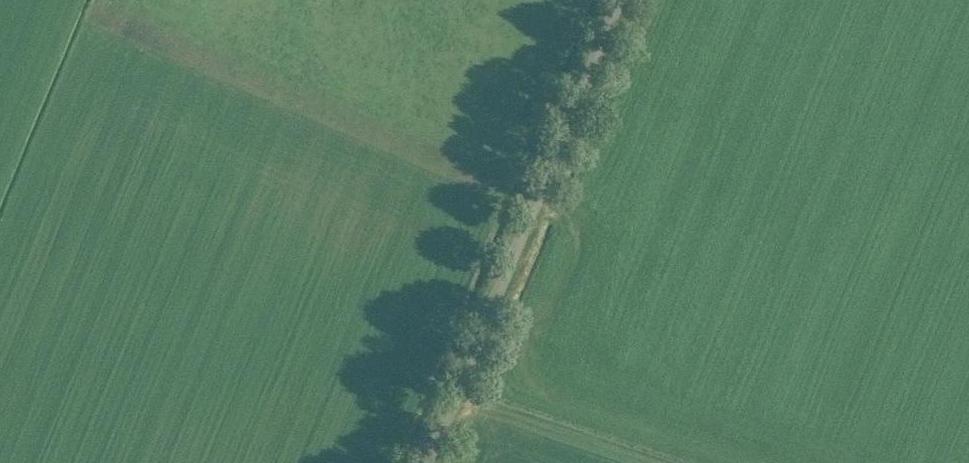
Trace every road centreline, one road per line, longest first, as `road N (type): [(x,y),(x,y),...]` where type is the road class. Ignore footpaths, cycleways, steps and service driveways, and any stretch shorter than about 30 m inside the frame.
road 1 (unclassified): [(426,462),(618,0)]

